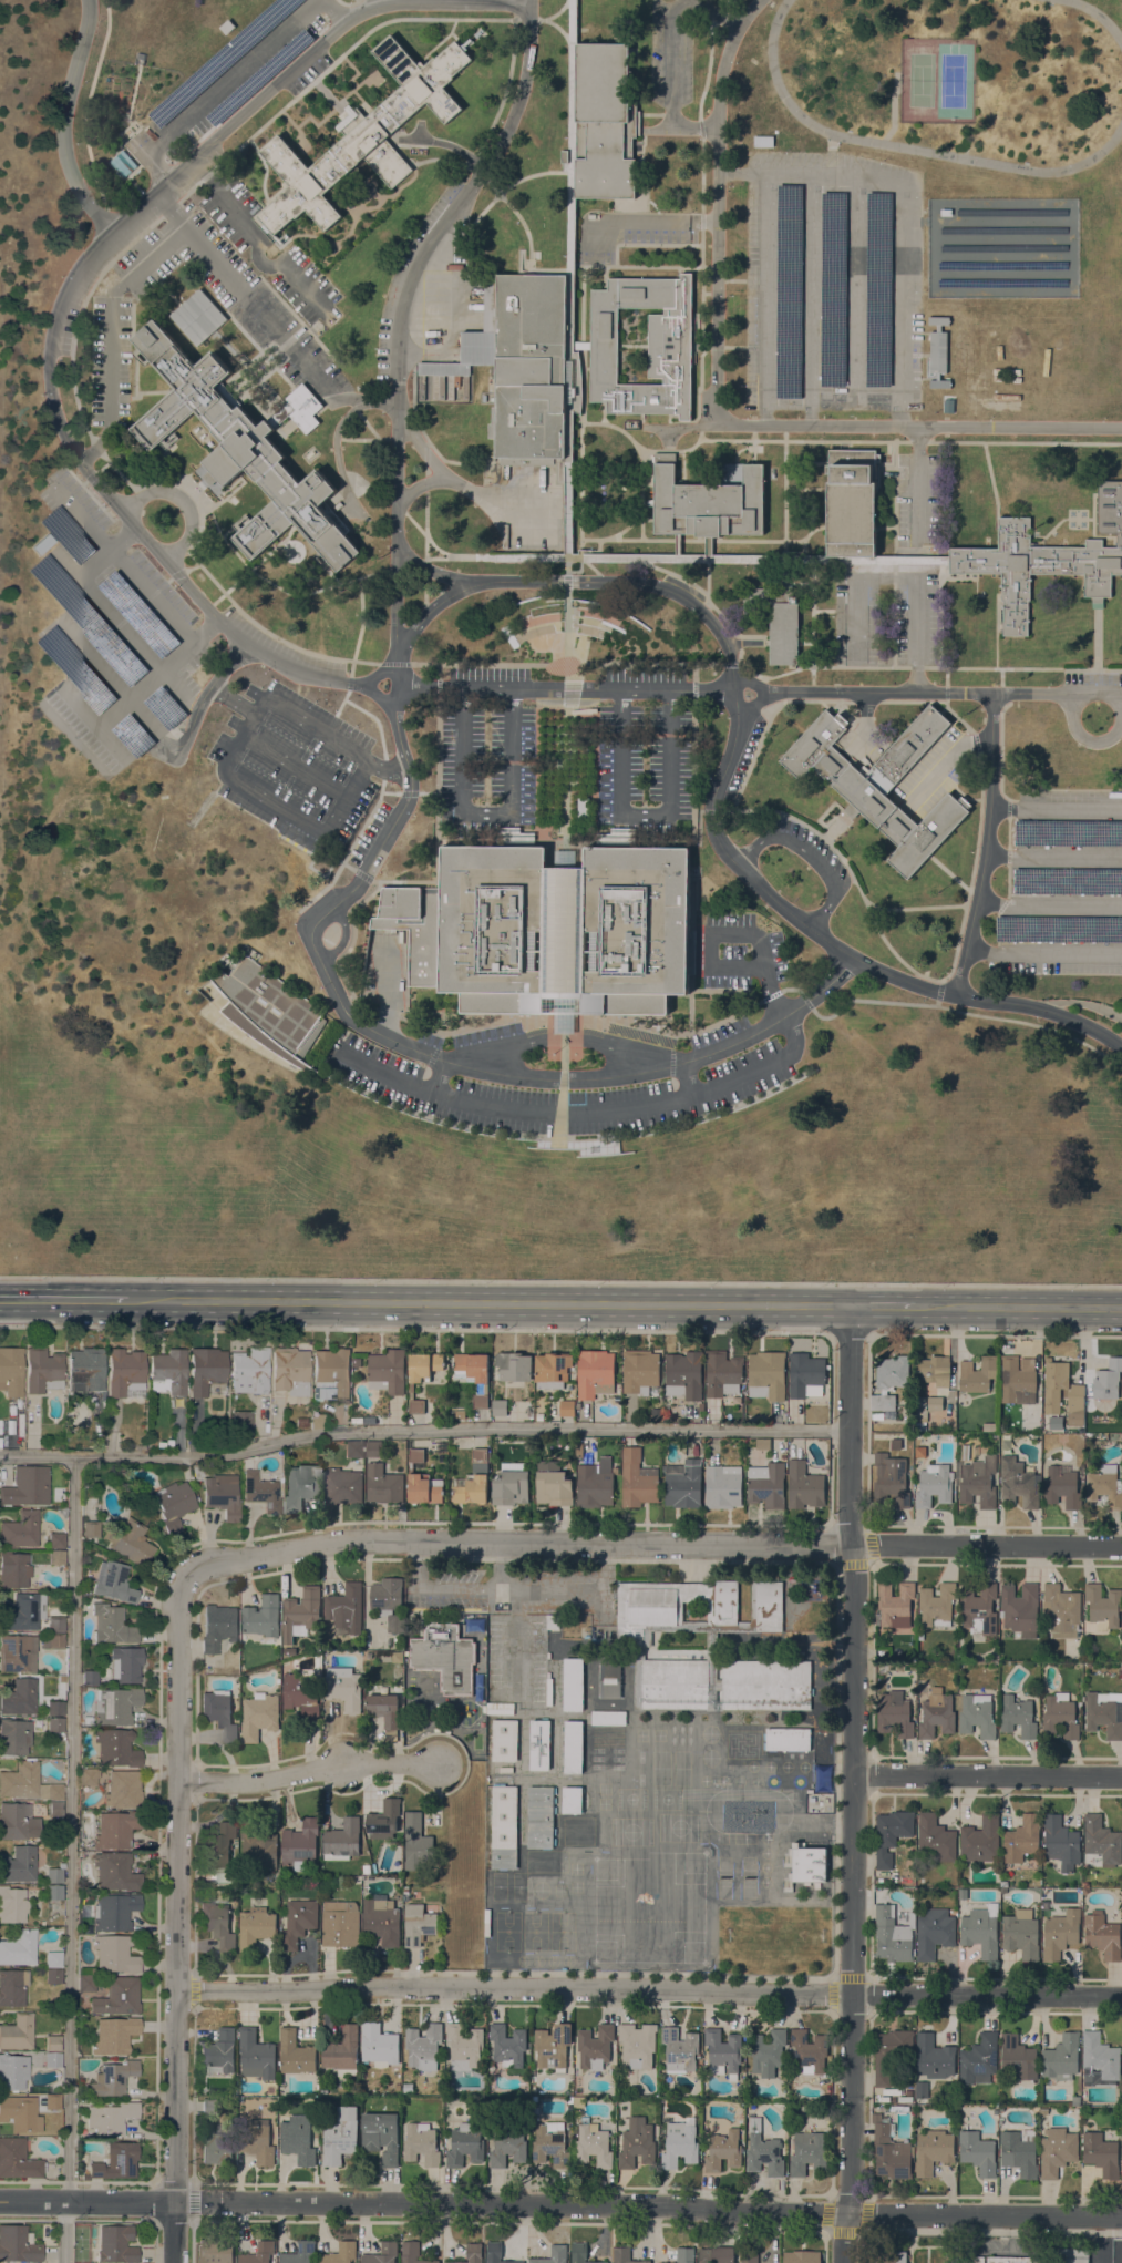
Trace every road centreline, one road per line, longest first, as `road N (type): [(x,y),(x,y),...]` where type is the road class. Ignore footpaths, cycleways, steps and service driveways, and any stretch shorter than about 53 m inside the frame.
road 1 (residential): [(529,3),(403,2),(340,27),(110,232),(71,280),(49,340),(52,406),(70,449),(218,621),(288,668),(362,686),(395,708)]
road 2 (tertiary): [(1121,2215),(0,2202)]
road 3 (tertiary): [(845,2262),(856,1576),(851,1307)]
road 4 (residential): [(1121,1995),(175,1990)]
road 5 (residential): [(1121,1546),(357,1539),(210,1564),(188,1577)]
road 6 (secondary): [(851,1307),(127,1303)]
road 7 (residential): [(393,669),(397,355),(405,294),(429,242),(509,124),(528,62),(529,3)]
road 8 (residential): [(174,2262),(178,1595),(188,1577)]
road 9 (residential): [(1121,1047),(1068,1016),(899,979),(851,956),(774,900),(727,854),(710,818),(738,719)]
road 10 (residential): [(760,0),(737,28),(719,85),(716,424)]
road 11 (residential): [(716,424),(1121,428)]
road 12 (residential): [(1121,694),(763,692)]
road 13 (residential): [(957,996),(986,853),(991,693)]
road 14 (residential): [(733,674),(711,622),(669,591),(627,582),(473,583)]
road 15 (residential): [(1121,1778),(853,1775)]
road 16 (residential): [(177,1783),(256,1783),(327,1767),(442,1765)]
road 17 (residential): [(88,0),(64,151),(81,193),(110,232)]
road 18 (secondary): [(1121,1308),(914,1308)]
road 19 (secondary): [(127,1303),(0,1301)]

